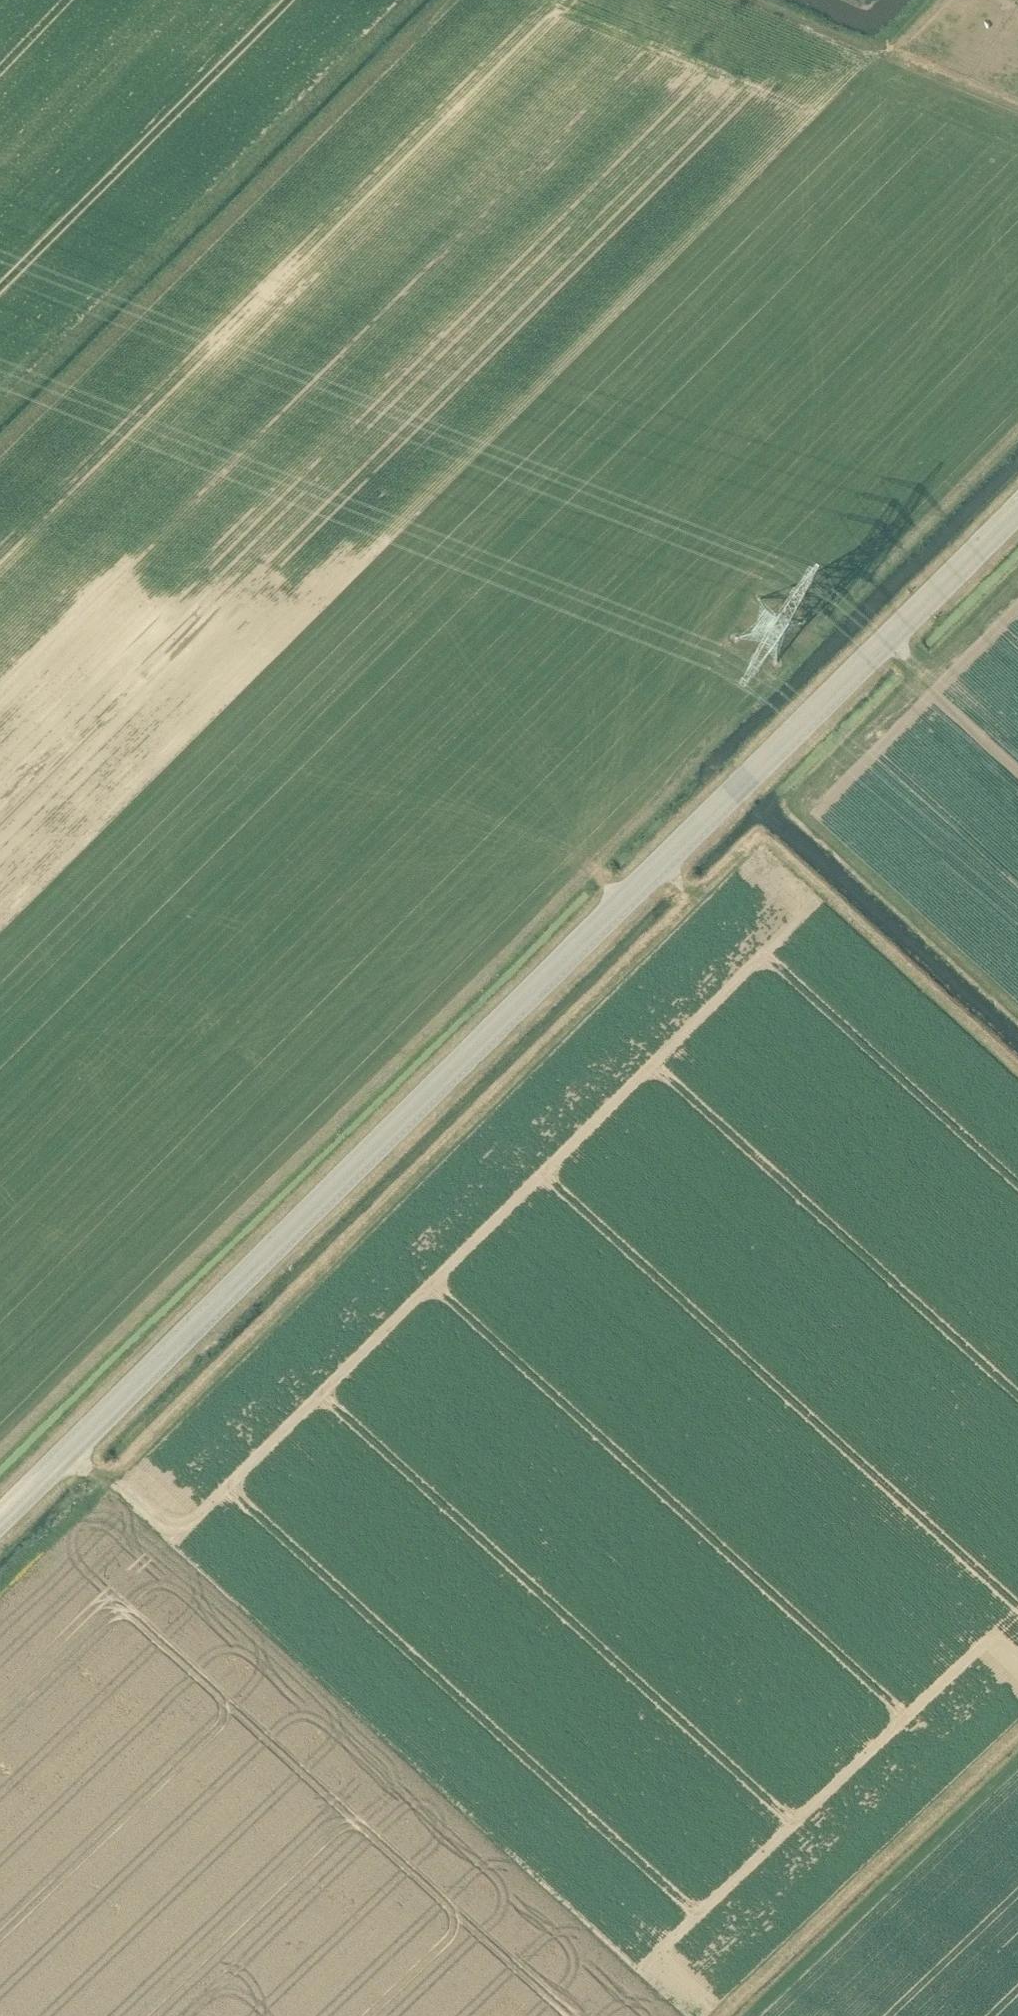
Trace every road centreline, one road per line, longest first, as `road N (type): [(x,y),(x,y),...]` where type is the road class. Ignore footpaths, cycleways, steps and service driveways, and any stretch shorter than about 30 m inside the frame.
road 1 (tertiary): [(0,1520),(1017,513)]
road 2 (track): [(939,0),(884,52),(751,0)]

